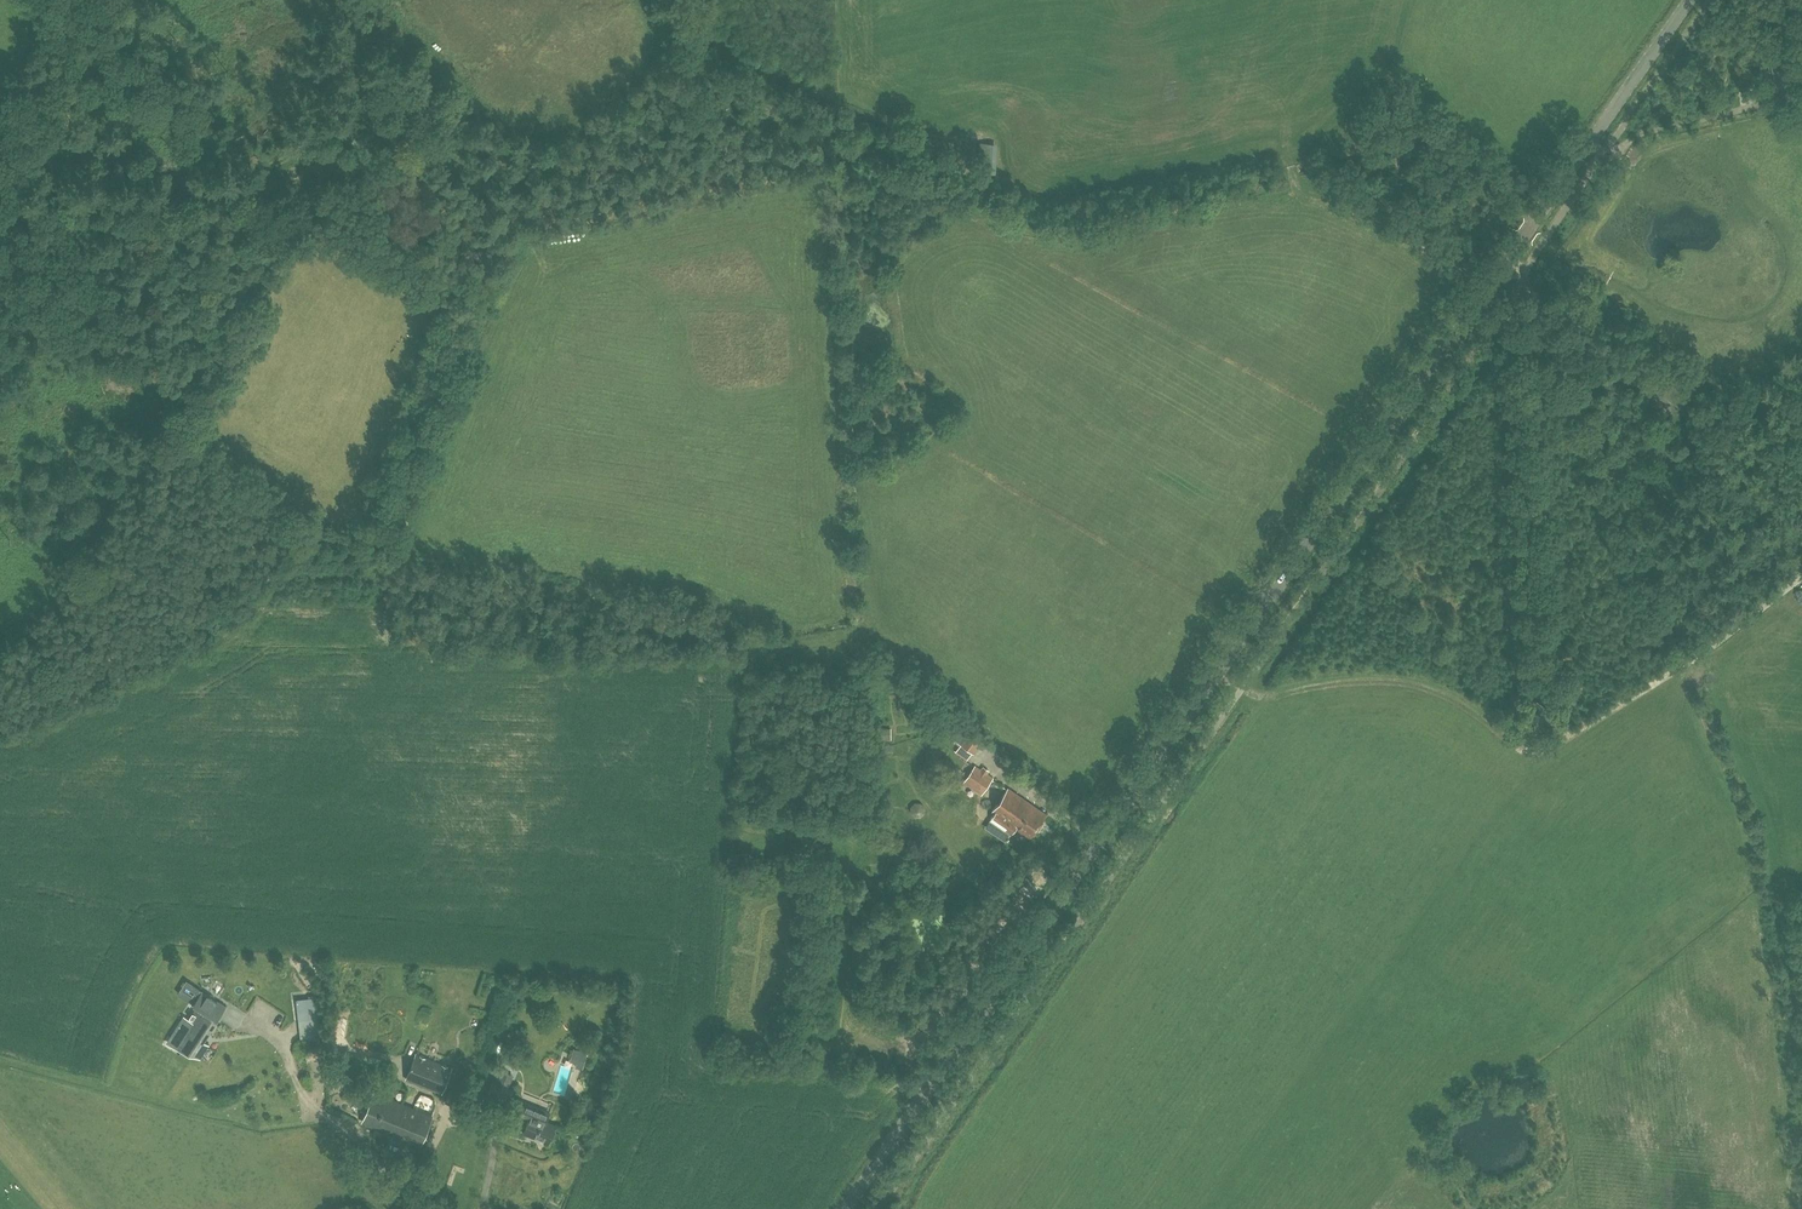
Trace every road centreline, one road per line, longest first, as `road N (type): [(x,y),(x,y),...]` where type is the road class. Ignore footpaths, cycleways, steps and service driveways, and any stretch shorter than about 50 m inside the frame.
road 1 (tertiary): [(848,1208),(1267,597),(1692,0)]
road 2 (track): [(1571,365),(1770,799),(1801,1006)]
road 3 (track): [(1511,741),(1533,756),(1701,656),(1801,577)]
road 4 (track): [(333,1115),(259,1126),(0,1061)]
road 5 (track): [(1591,145),(1616,154),(1636,135),(1801,94)]
road 6 (track): [(212,181),(0,197)]

